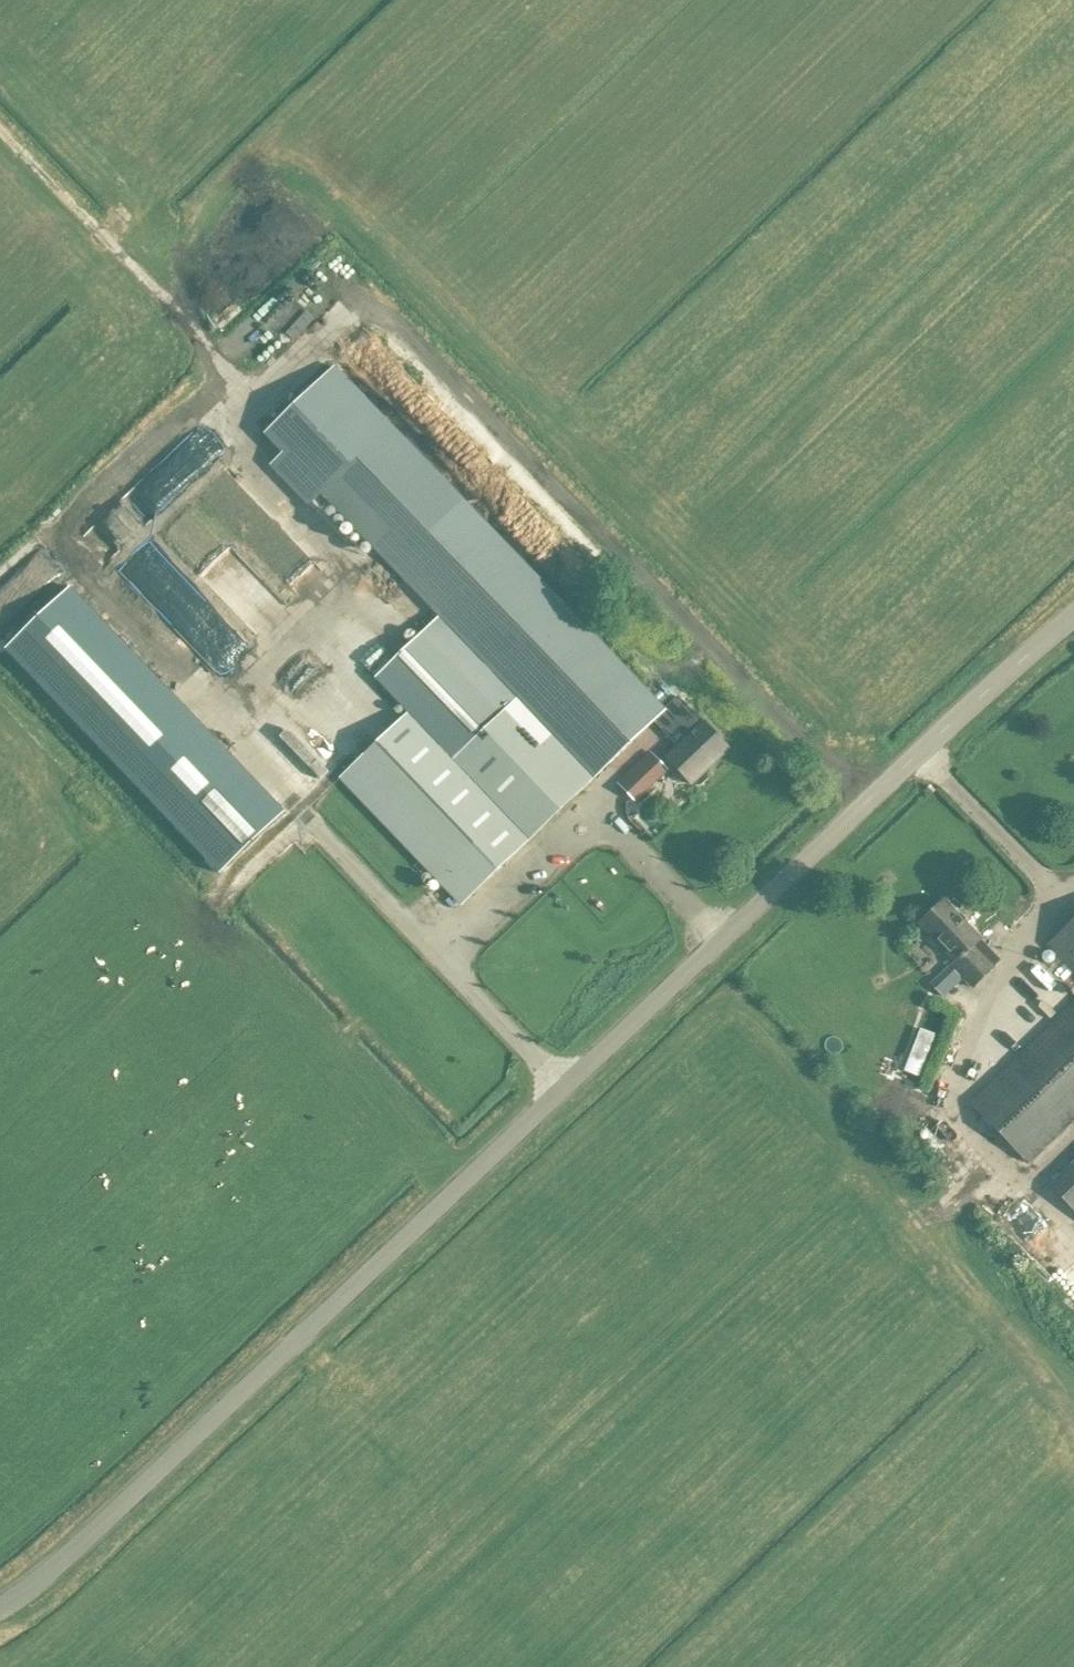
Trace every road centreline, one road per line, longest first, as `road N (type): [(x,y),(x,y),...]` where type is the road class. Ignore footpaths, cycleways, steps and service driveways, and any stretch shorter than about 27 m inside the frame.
road 1 (tertiary): [(0,1607),(1073,614)]

